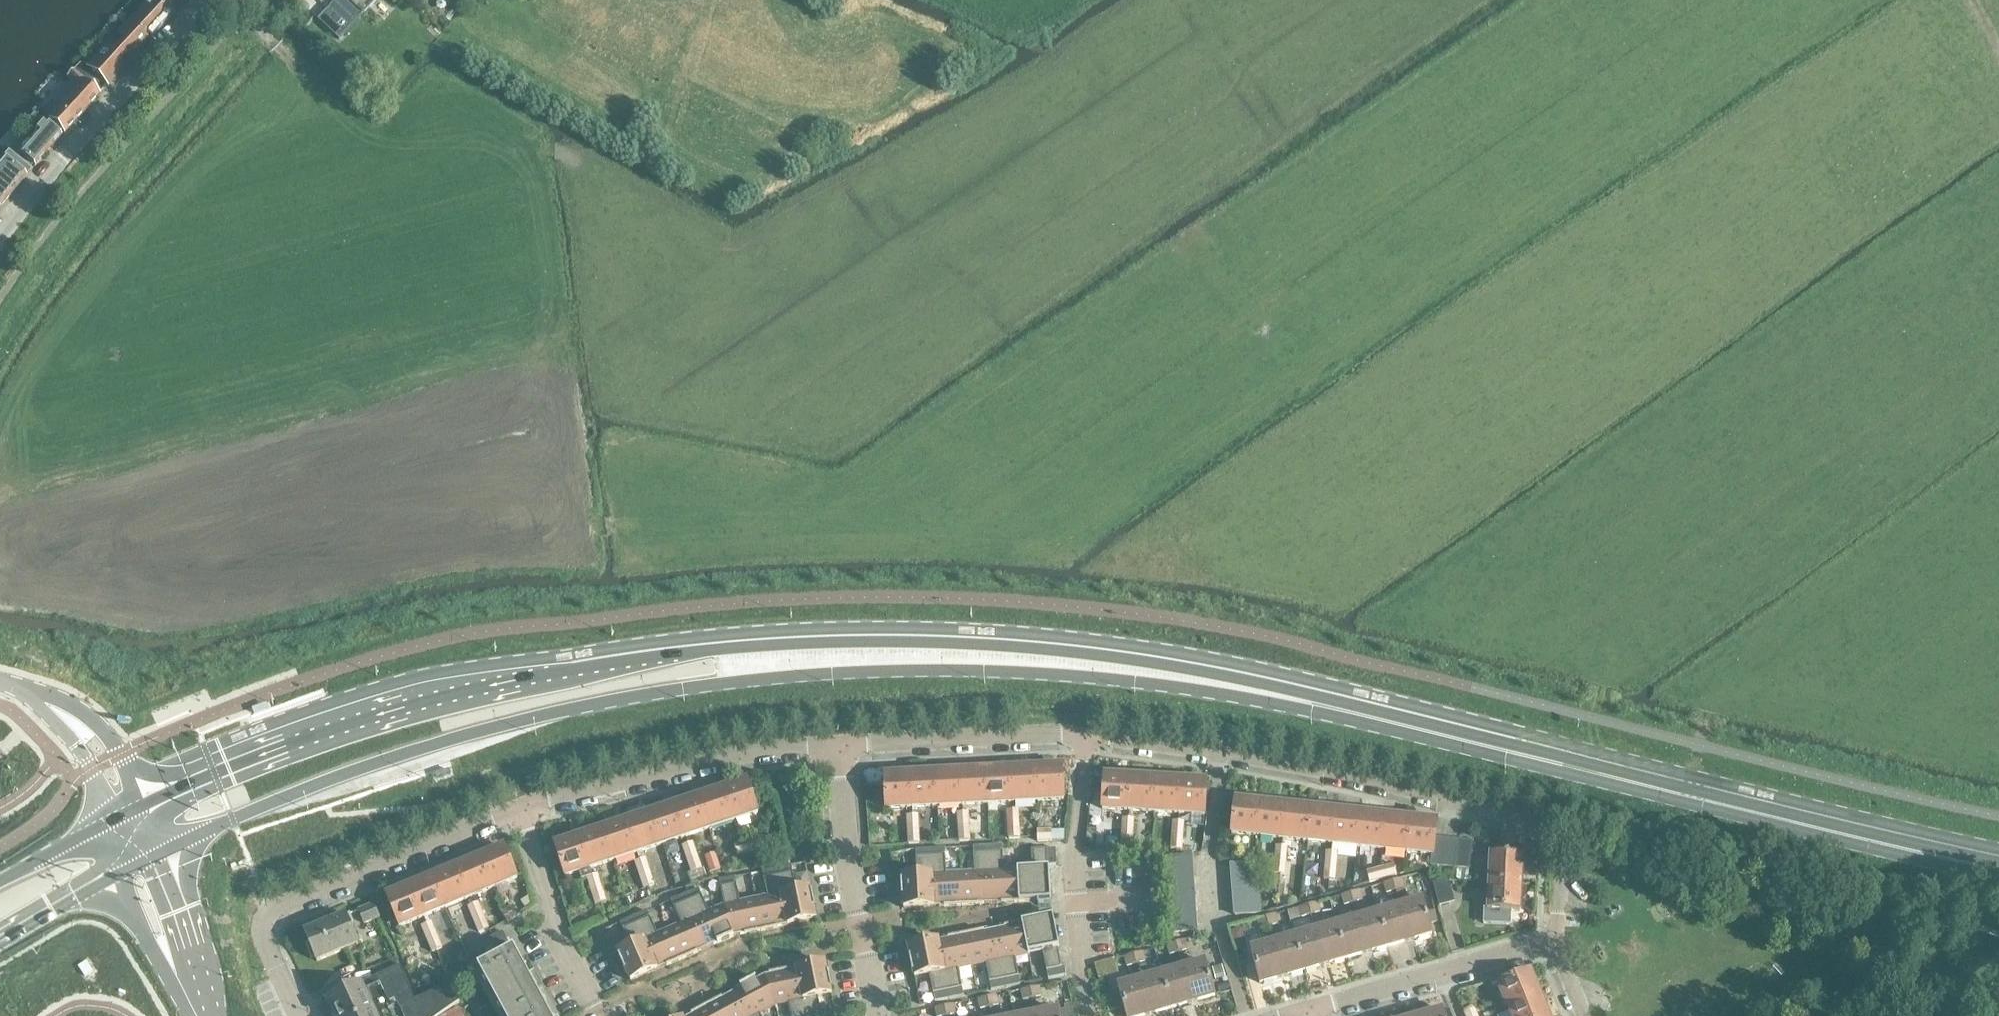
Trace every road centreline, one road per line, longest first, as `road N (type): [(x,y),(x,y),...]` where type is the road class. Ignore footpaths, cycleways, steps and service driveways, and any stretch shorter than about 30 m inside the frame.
road 1 (secondary): [(997,657),(1090,663),(1318,702),(1998,868)]
road 2 (secondary): [(997,657),(763,644),(489,681),(267,738),(137,803)]
road 3 (secondary): [(149,846),(227,806),(518,720),(737,681),(997,657)]
road 4 (residential): [(1085,737),(1356,776),(1544,823),(1557,841),(1555,940)]
road 5 (residential): [(298,1015),(269,943),(270,923),(283,904),(522,807)]
road 6 (residential): [(522,807),(709,760),(838,745)]
road 7 (unclassified): [(0,232),(205,0)]
road 8 (residential): [(1090,1015),(1073,875),(1085,737)]
road 9 (residential): [(880,1015),(846,843),(838,745)]
road 10 (residential): [(1555,940),(1304,1009)]
road 11 (residential): [(838,745),(1085,737)]
road 12 (residential): [(600,1015),(549,911),(522,807)]
road 13 (unclassified): [(137,803),(119,754),(96,725),(43,699)]
road 14 (secondary): [(0,934),(121,864)]
road 15 (unclassified): [(43,699),(90,768),(107,821)]
road 16 (track): [(1741,679),(1708,714),(1687,797)]
road 17 (unclassified): [(178,976),(149,846)]
road 18 (unclassified): [(121,864),(140,929),(178,976)]
road 19 (secondary): [(107,821),(0,881)]

